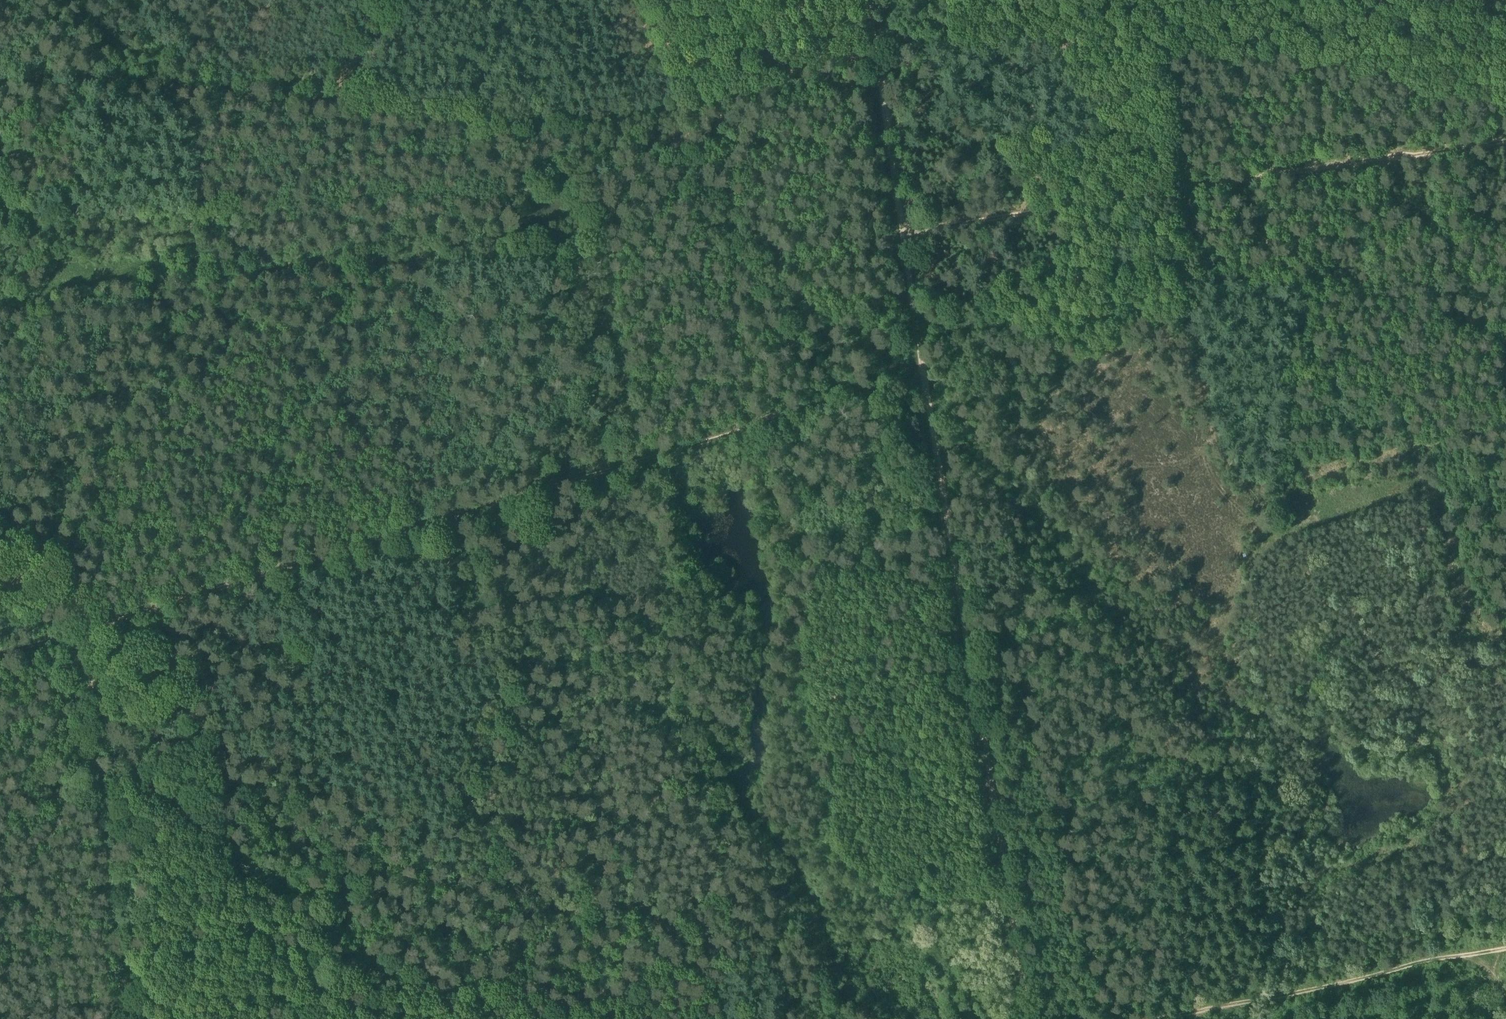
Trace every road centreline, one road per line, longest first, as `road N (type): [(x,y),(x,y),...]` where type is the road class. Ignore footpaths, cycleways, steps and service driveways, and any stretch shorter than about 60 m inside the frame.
road 1 (track): [(1030,1018),(868,0)]
road 2 (track): [(63,640),(928,375)]
road 3 (track): [(902,225),(1505,131)]
road 4 (track): [(126,1018),(63,640)]
road 5 (track): [(1176,1018),(1505,947)]

